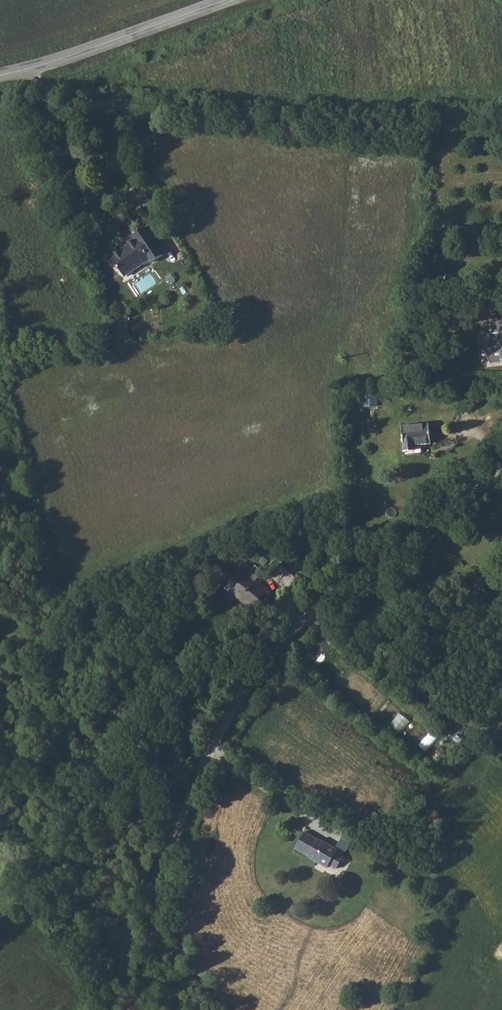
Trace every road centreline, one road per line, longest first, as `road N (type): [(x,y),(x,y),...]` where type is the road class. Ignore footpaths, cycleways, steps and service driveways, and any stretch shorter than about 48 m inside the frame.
road 1 (unclassified): [(501,474),(319,612),(276,655),(187,803),(128,1009)]
road 2 (track): [(94,101),(355,129),(501,127)]
road 3 (secondary): [(39,68),(226,0)]

